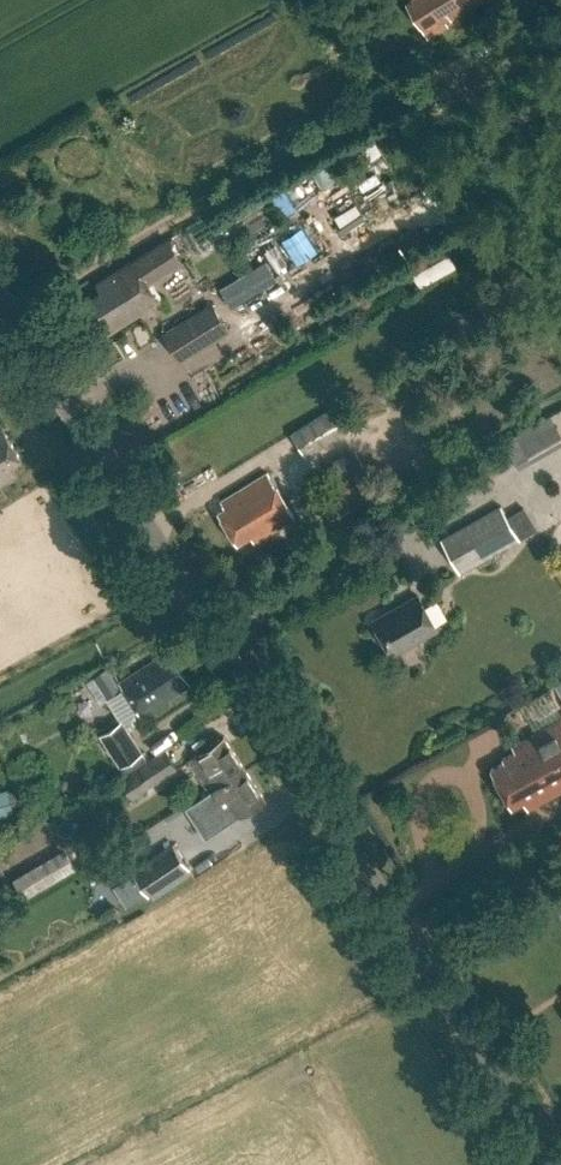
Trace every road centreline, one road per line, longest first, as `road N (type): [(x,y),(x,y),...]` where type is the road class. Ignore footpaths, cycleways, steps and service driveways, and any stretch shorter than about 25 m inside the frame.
road 1 (tertiary): [(0,294),(554,1164)]

